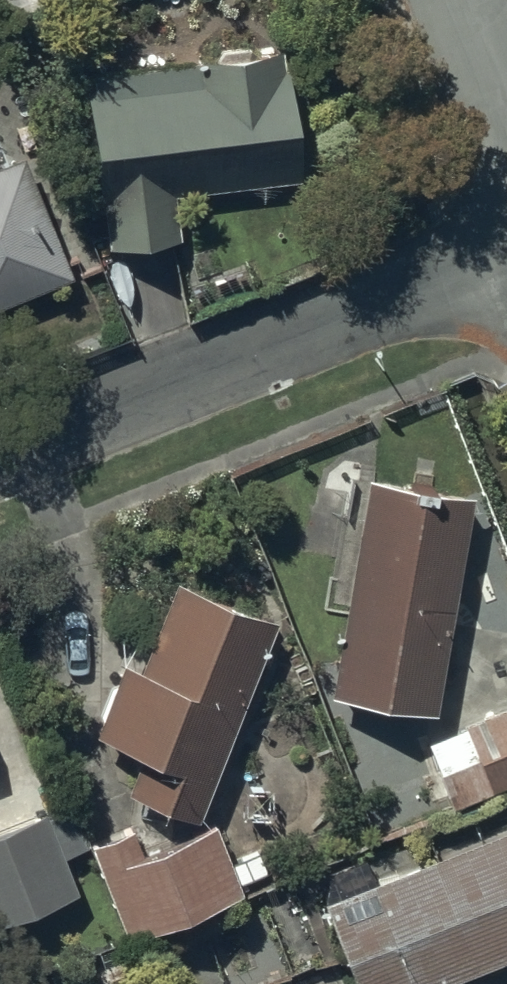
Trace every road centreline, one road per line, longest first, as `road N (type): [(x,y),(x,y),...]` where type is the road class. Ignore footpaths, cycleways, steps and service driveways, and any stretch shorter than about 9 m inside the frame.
road 1 (residential): [(506,254),(0,452)]

